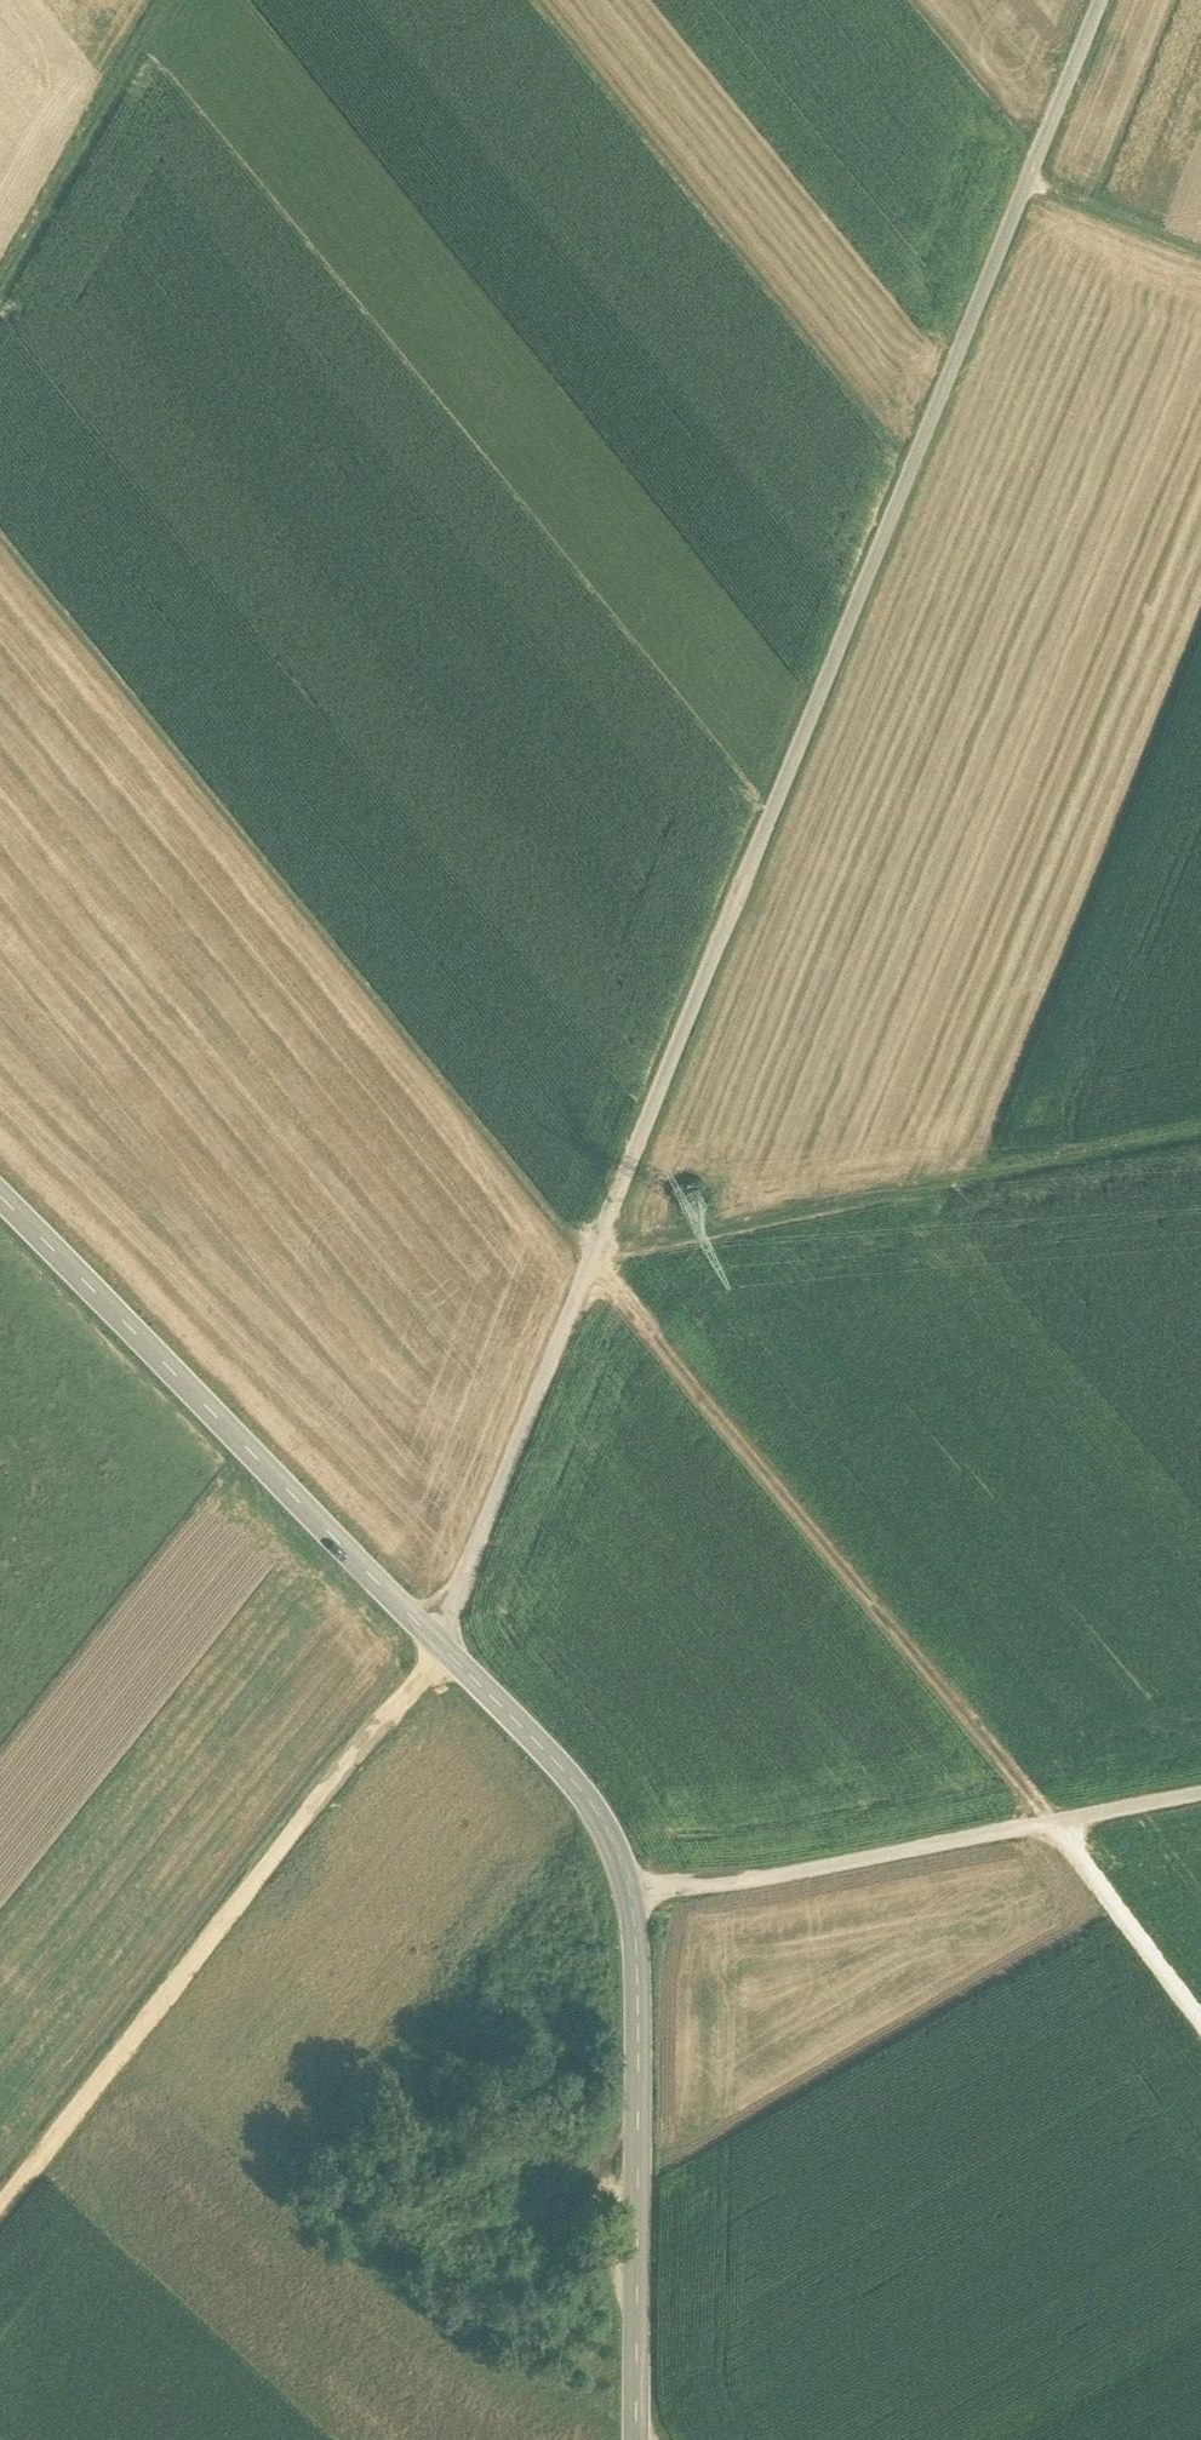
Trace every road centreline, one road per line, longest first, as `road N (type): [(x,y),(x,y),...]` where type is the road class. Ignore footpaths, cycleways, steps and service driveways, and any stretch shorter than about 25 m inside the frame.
road 1 (tertiary): [(638,2439),(641,1964),(618,1847),(564,1767),(0,1198)]
road 2 (track): [(599,1246),(1098,0)]
road 3 (track): [(0,2210),(417,1674),(599,1246)]
road 4 (track): [(588,1273),(608,1284),(963,1711),(1200,2022)]
road 5 (track): [(0,538),(591,1265)]
road 6 (track): [(1200,1137),(599,1246)]
road 7 (track): [(1200,1796),(743,1883),(629,1881)]
road 8 (track): [(167,0),(0,290)]
road 9 (track): [(1026,180),(1200,250)]

